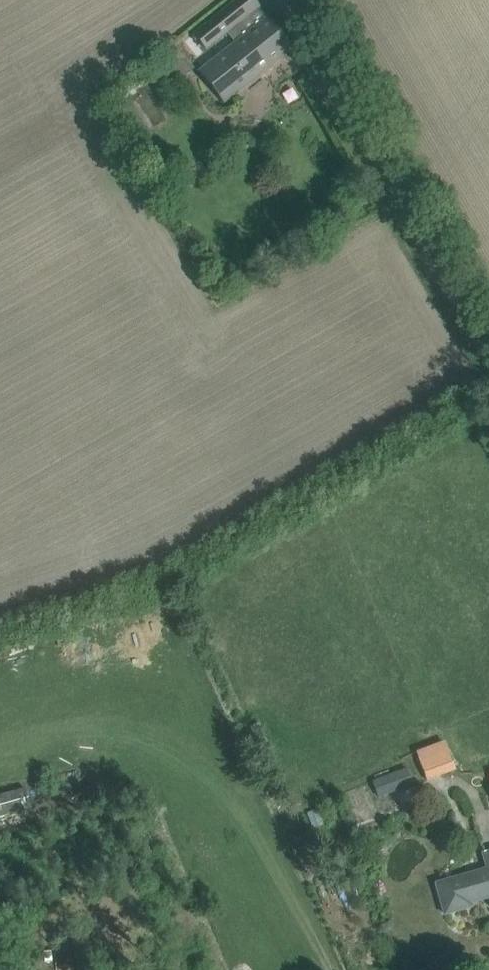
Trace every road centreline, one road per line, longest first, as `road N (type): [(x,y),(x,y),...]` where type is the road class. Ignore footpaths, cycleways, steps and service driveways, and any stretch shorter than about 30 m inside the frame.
road 1 (unclassified): [(488,346),(288,0)]

